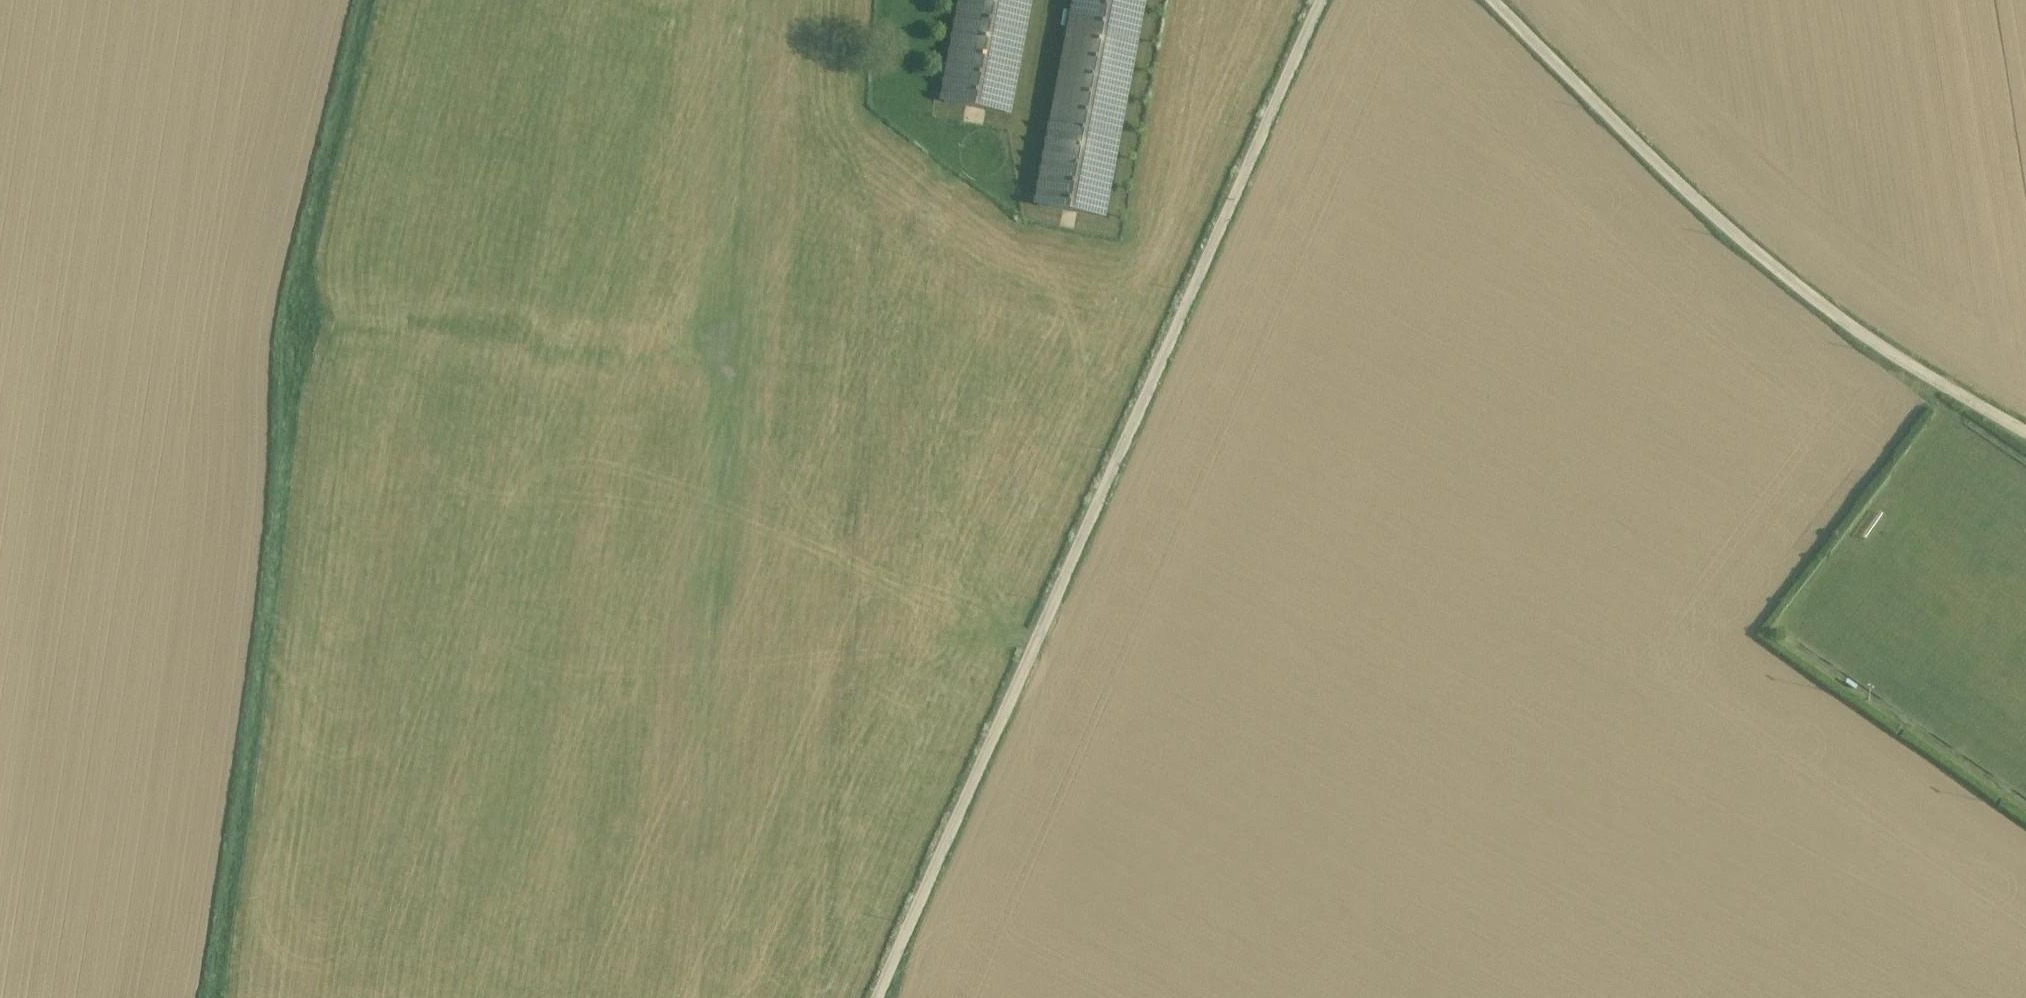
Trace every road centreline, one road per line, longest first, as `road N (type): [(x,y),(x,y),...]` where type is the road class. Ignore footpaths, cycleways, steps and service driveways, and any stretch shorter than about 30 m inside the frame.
road 1 (track): [(1325,0),(882,997)]
road 2 (unclassified): [(1494,0),(1648,152),(1817,296),(1958,399),(2025,430)]

